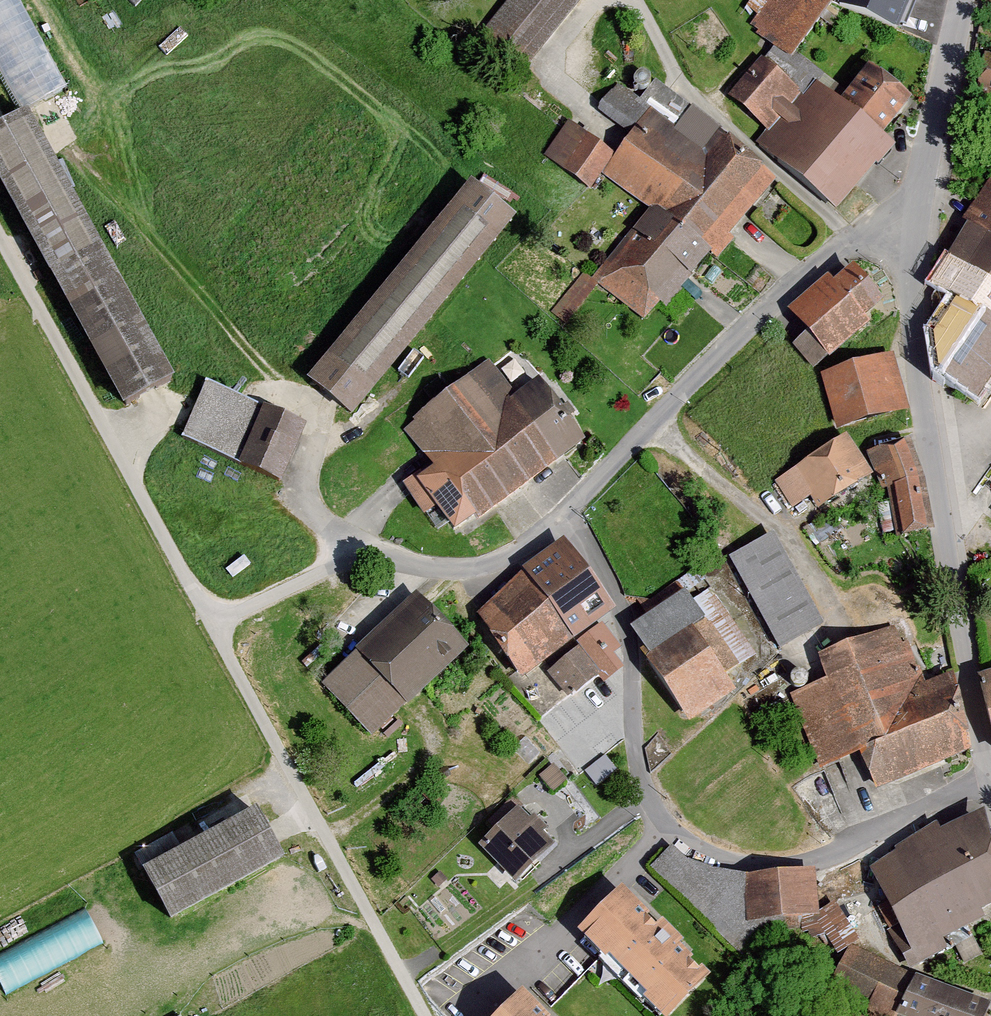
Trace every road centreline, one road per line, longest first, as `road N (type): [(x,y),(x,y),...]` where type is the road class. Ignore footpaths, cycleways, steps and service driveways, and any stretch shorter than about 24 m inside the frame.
road 1 (residential): [(564,518),(615,594),(630,657),(632,739),(648,797),(696,851),(737,863),(816,860),(990,783)]
road 2 (residential): [(990,783),(919,334),(918,208)]
road 3 (residential): [(918,208),(852,238),(801,279),(564,518)]
road 4 (residential): [(424,1015),(210,625)]
road 5 (track): [(210,625),(0,238)]
road 6 (residential): [(564,518),(513,557),(469,569),(417,569),(350,554),(210,625)]
road 7 (residential): [(918,208),(962,0)]

